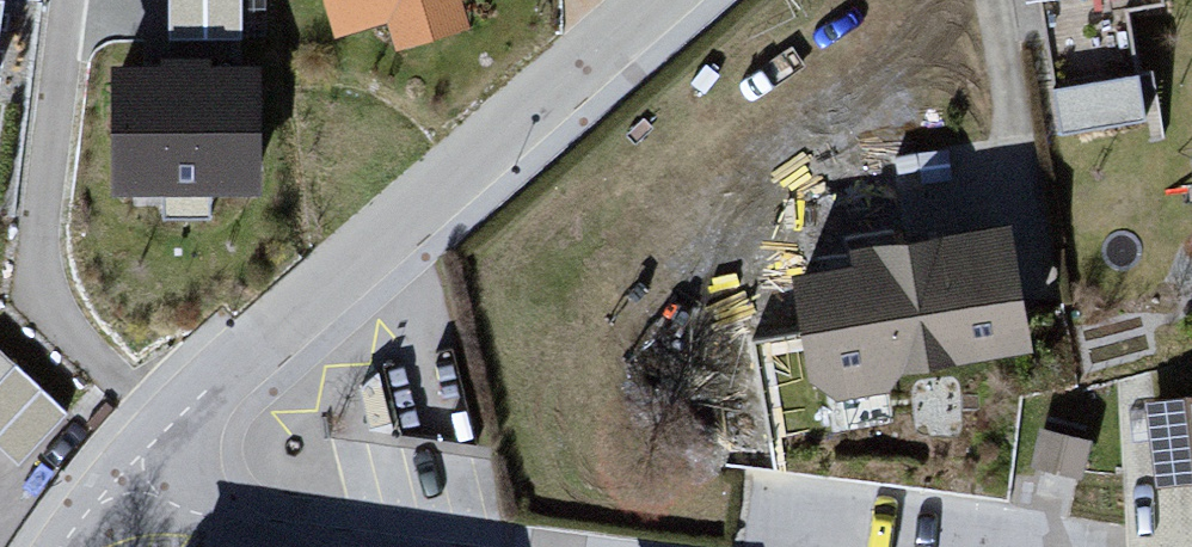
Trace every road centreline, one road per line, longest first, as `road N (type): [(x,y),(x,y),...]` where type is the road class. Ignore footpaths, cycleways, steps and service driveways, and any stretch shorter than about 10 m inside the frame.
road 1 (residential): [(130,479),(153,439),(238,360),(658,0)]
road 2 (residential): [(331,546),(244,535),(130,479)]

